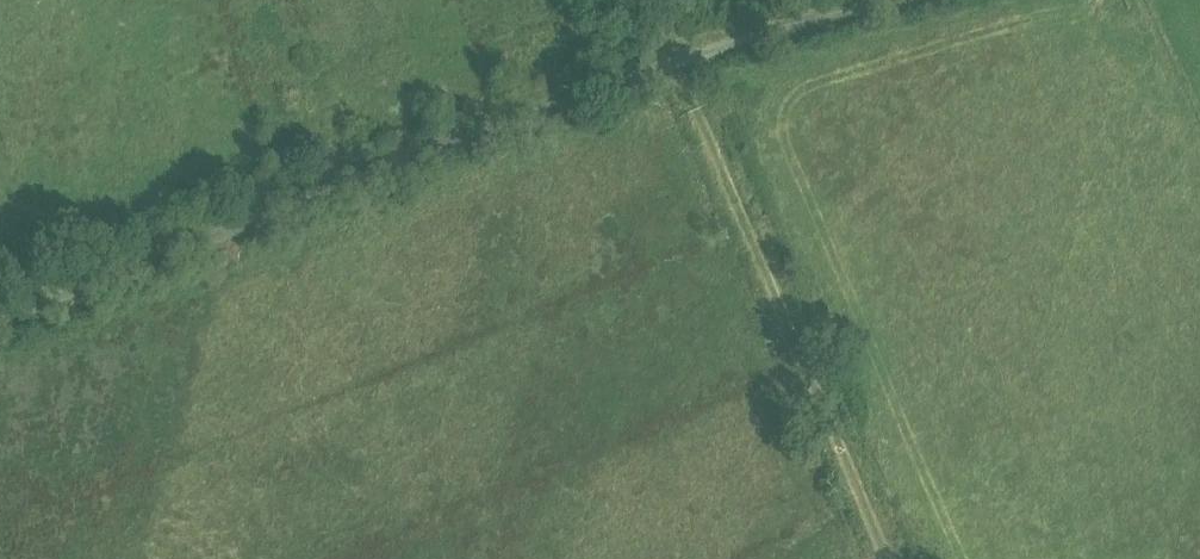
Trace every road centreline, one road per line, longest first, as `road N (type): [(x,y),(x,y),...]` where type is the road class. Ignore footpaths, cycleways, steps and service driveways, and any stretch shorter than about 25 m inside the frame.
road 1 (track): [(0,324),(678,65),(916,0)]
road 2 (track): [(678,65),(890,558)]

